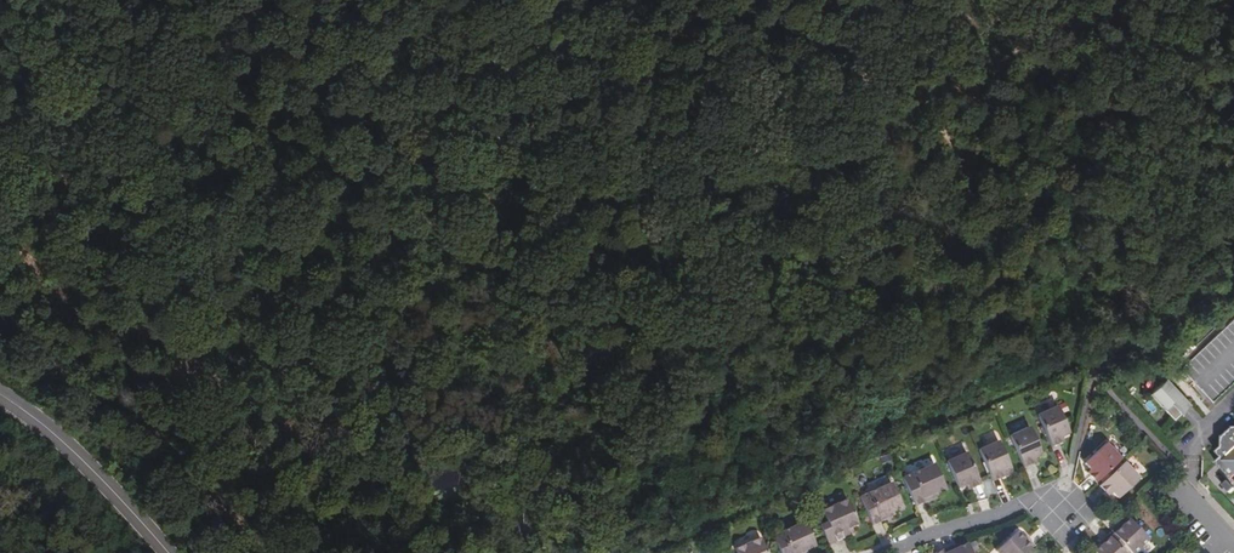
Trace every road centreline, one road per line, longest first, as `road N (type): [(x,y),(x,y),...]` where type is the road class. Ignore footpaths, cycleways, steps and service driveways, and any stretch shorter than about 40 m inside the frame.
road 1 (tertiary): [(0,396),(89,465),(167,552)]
road 2 (residential): [(1063,507),(1027,501),(891,552)]

